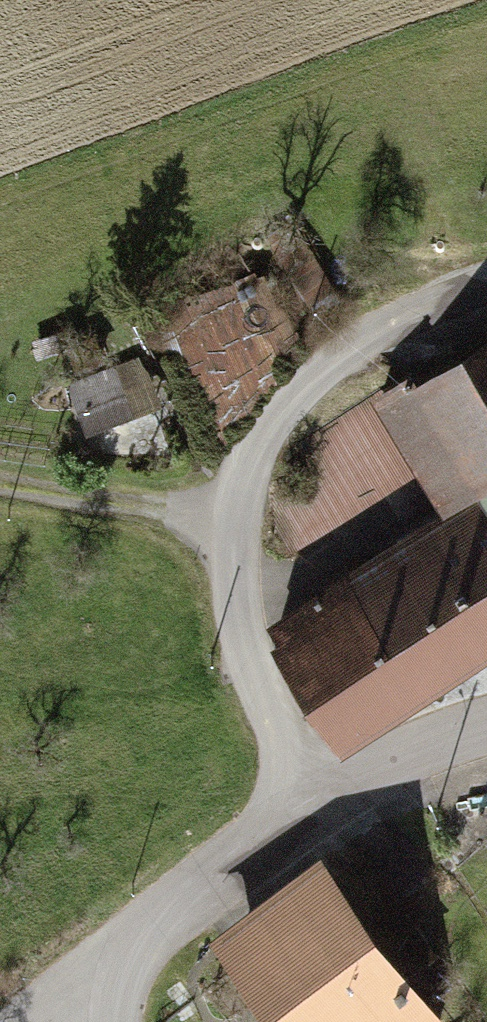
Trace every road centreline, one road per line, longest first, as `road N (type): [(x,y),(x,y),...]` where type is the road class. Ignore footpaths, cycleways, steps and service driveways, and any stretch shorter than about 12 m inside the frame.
road 1 (track): [(486,287),(373,332),(282,400),(223,515),(233,632),(278,734),(313,786)]
road 2 (residential): [(101,977),(313,786)]
road 3 (track): [(223,515),(0,485)]
road 4 (residential): [(486,735),(313,786)]

